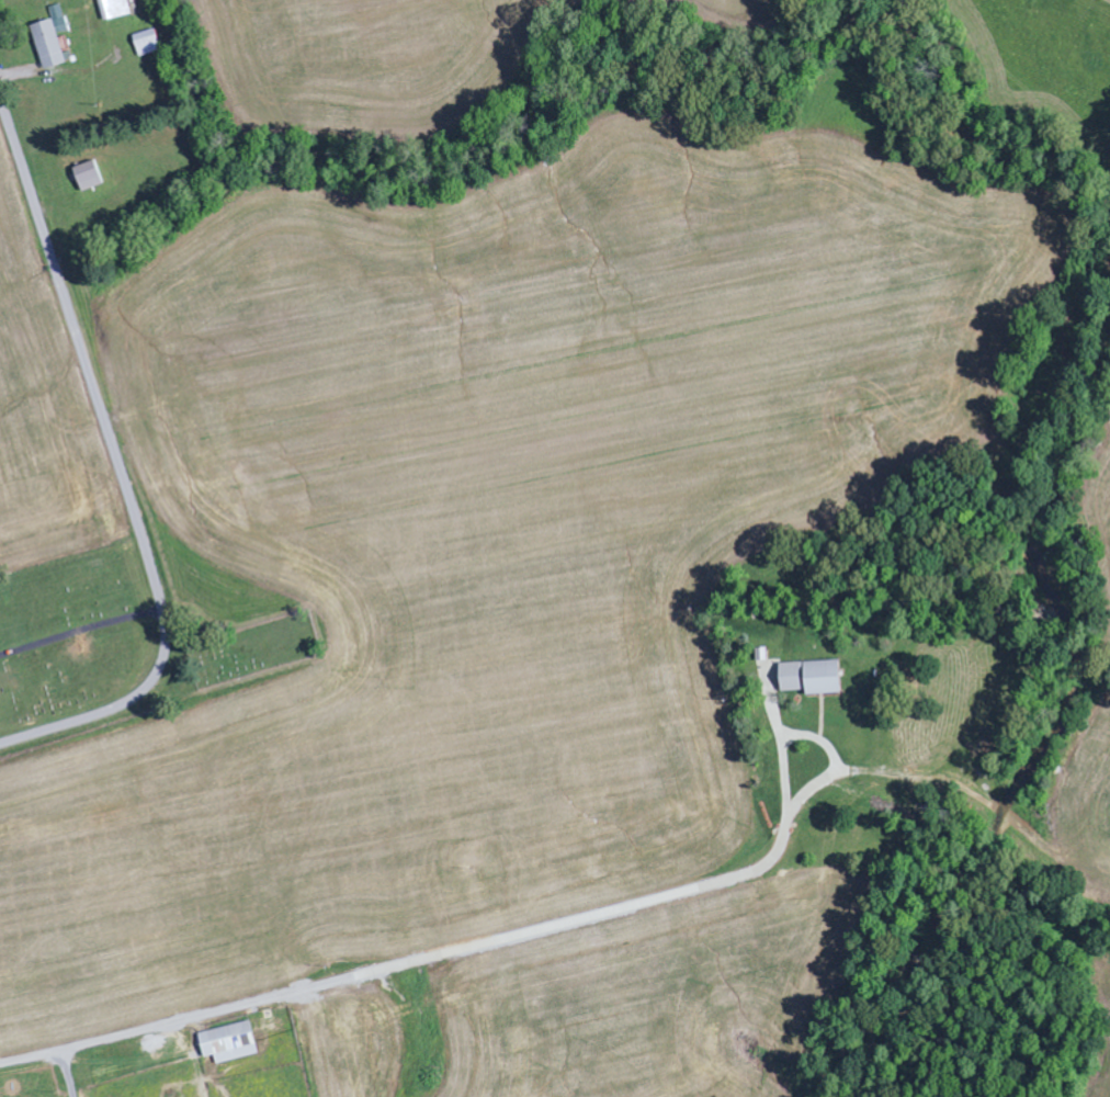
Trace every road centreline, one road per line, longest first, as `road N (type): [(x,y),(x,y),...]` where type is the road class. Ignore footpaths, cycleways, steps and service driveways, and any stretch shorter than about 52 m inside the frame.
road 1 (residential): [(0,745),(137,698),(160,668),(166,632),(0,94)]

